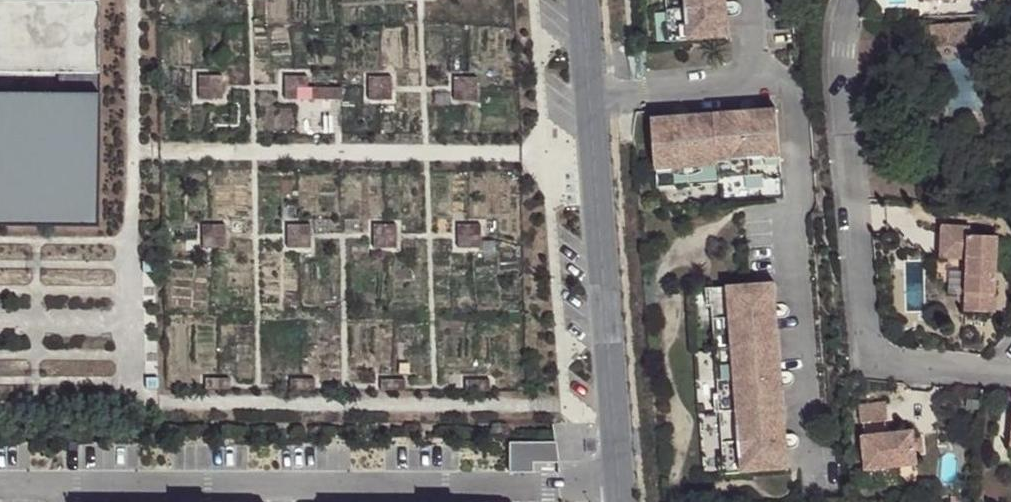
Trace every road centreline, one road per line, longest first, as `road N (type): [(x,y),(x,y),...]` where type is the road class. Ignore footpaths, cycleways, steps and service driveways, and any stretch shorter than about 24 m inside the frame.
road 1 (residential): [(622,501),(584,0)]
road 2 (residential): [(1010,378),(897,367),(870,340),(838,80),(850,0)]

